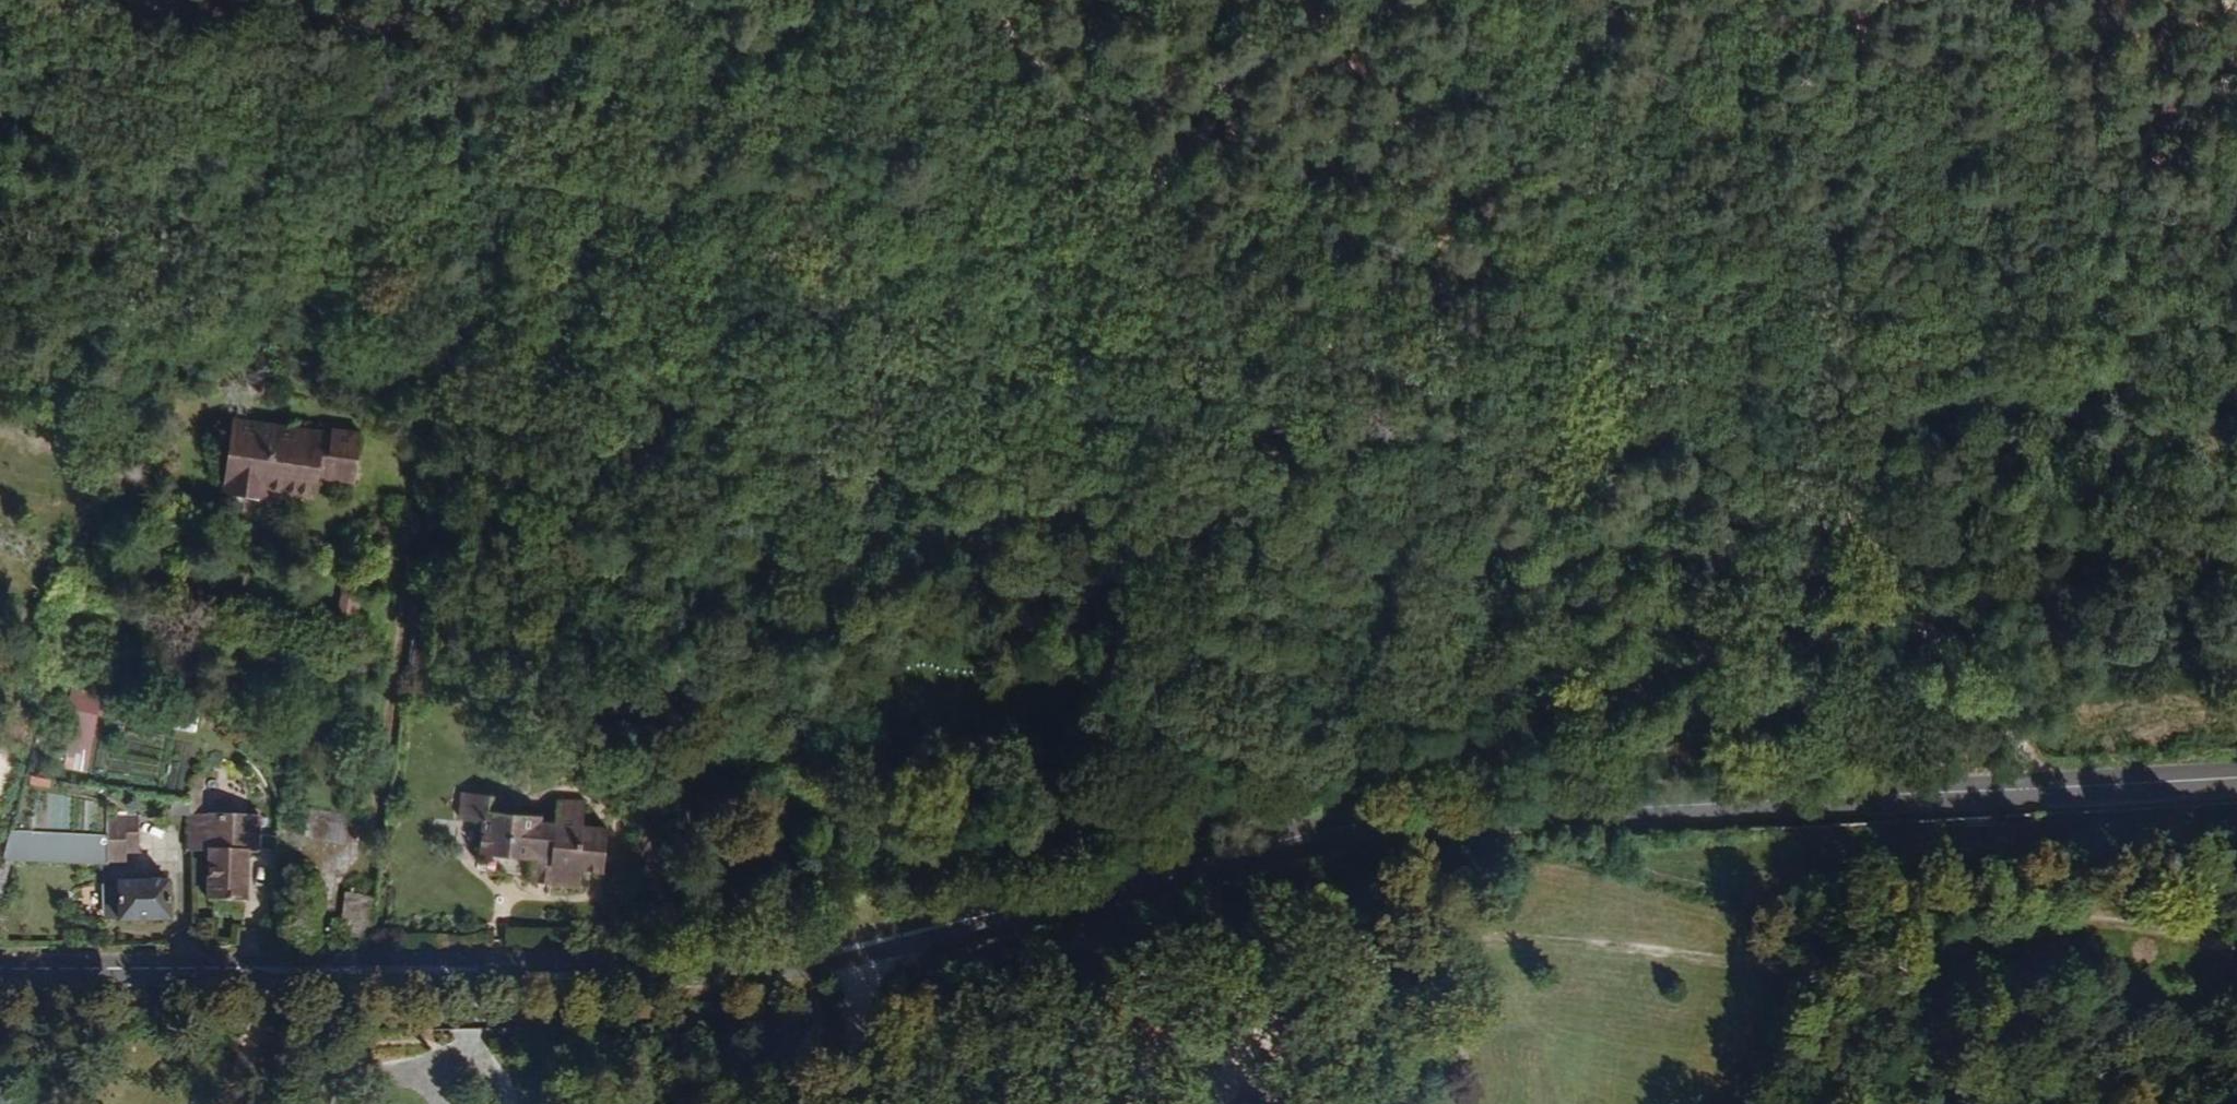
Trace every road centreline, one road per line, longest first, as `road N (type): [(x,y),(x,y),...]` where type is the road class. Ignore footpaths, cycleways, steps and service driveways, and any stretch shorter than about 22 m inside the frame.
road 1 (secondary): [(2236,780),(1465,820),(1142,871),(891,953),(720,978),(291,952),(0,957)]

